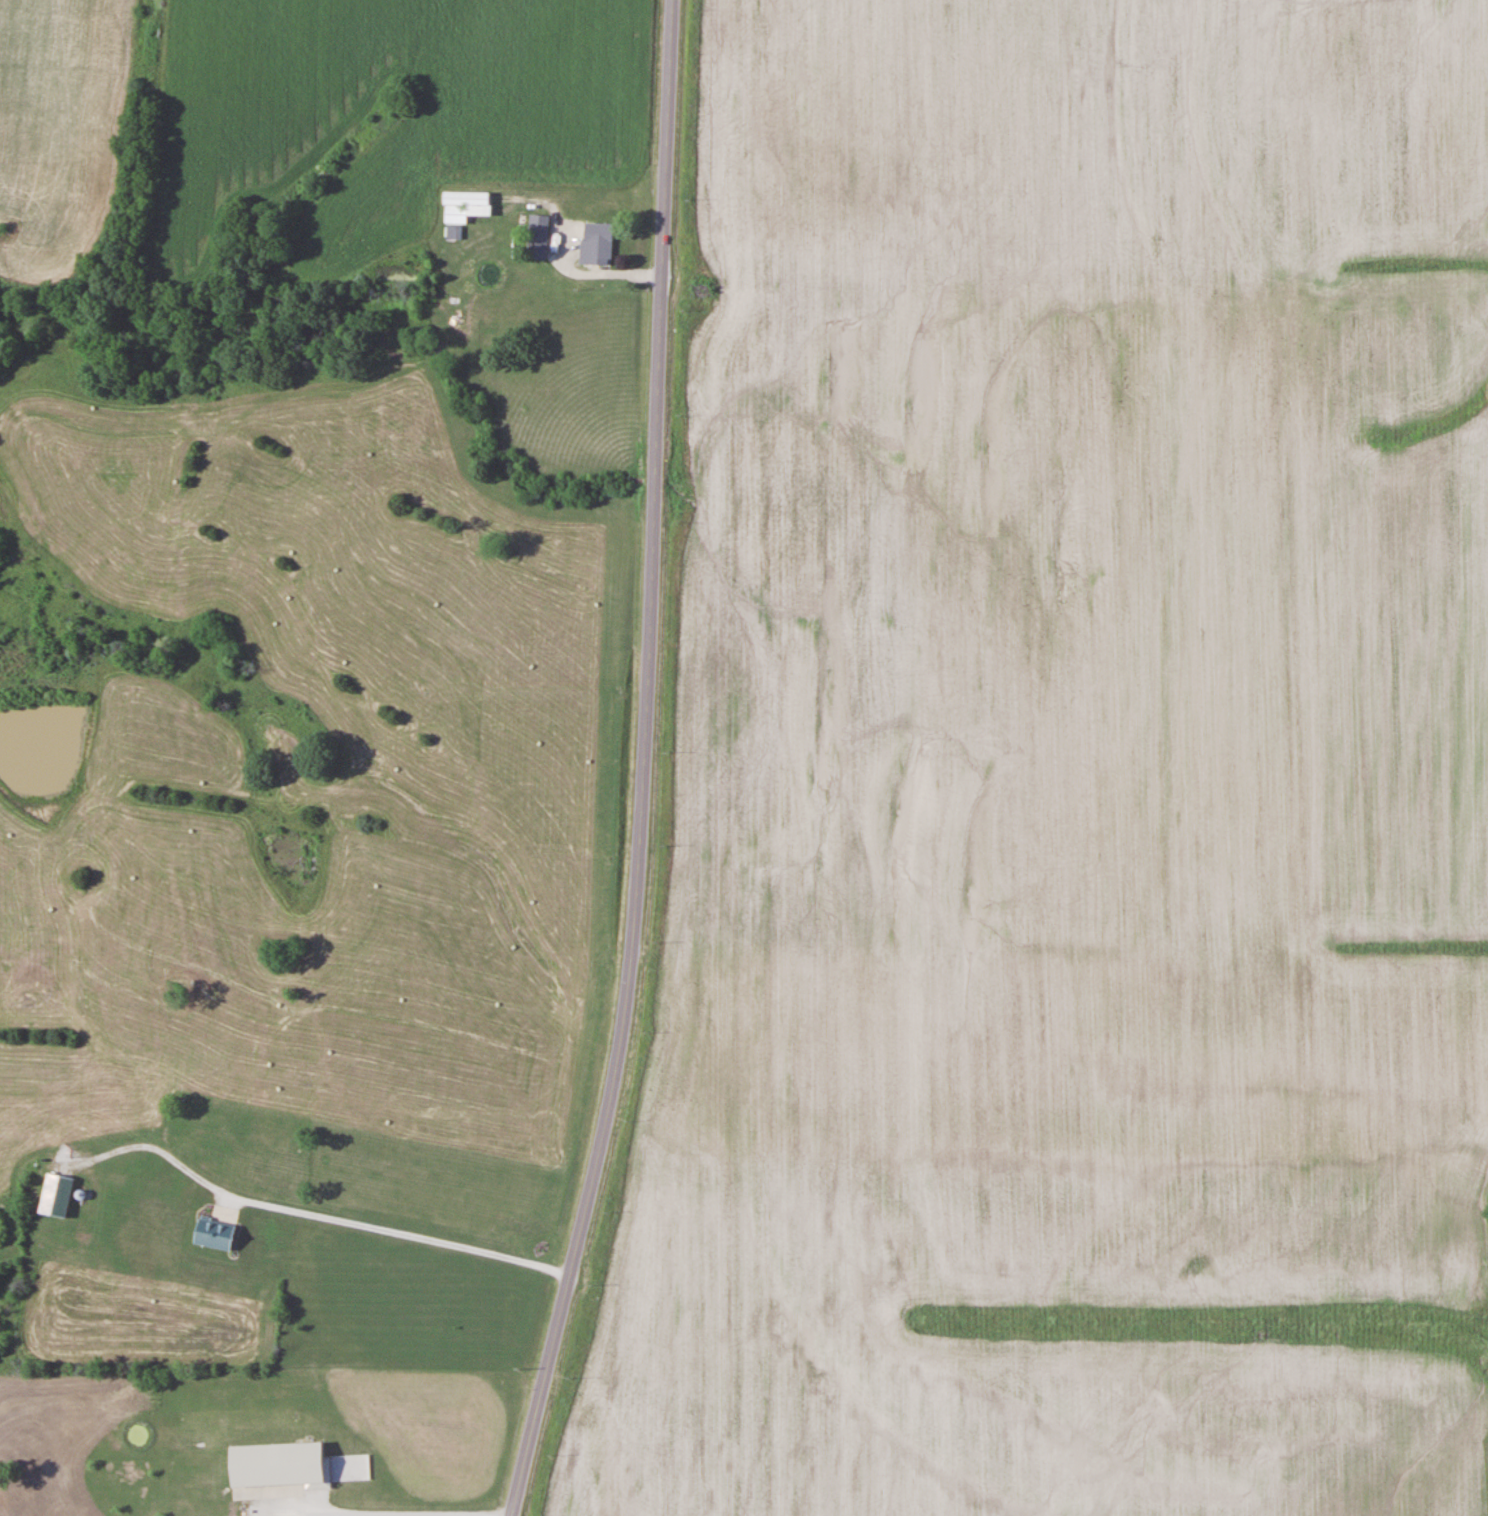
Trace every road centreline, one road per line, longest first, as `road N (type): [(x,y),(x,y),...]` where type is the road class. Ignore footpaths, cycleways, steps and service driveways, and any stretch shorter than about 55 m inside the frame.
road 1 (tertiary): [(514,1515),(617,1084),(634,935),(668,0)]

